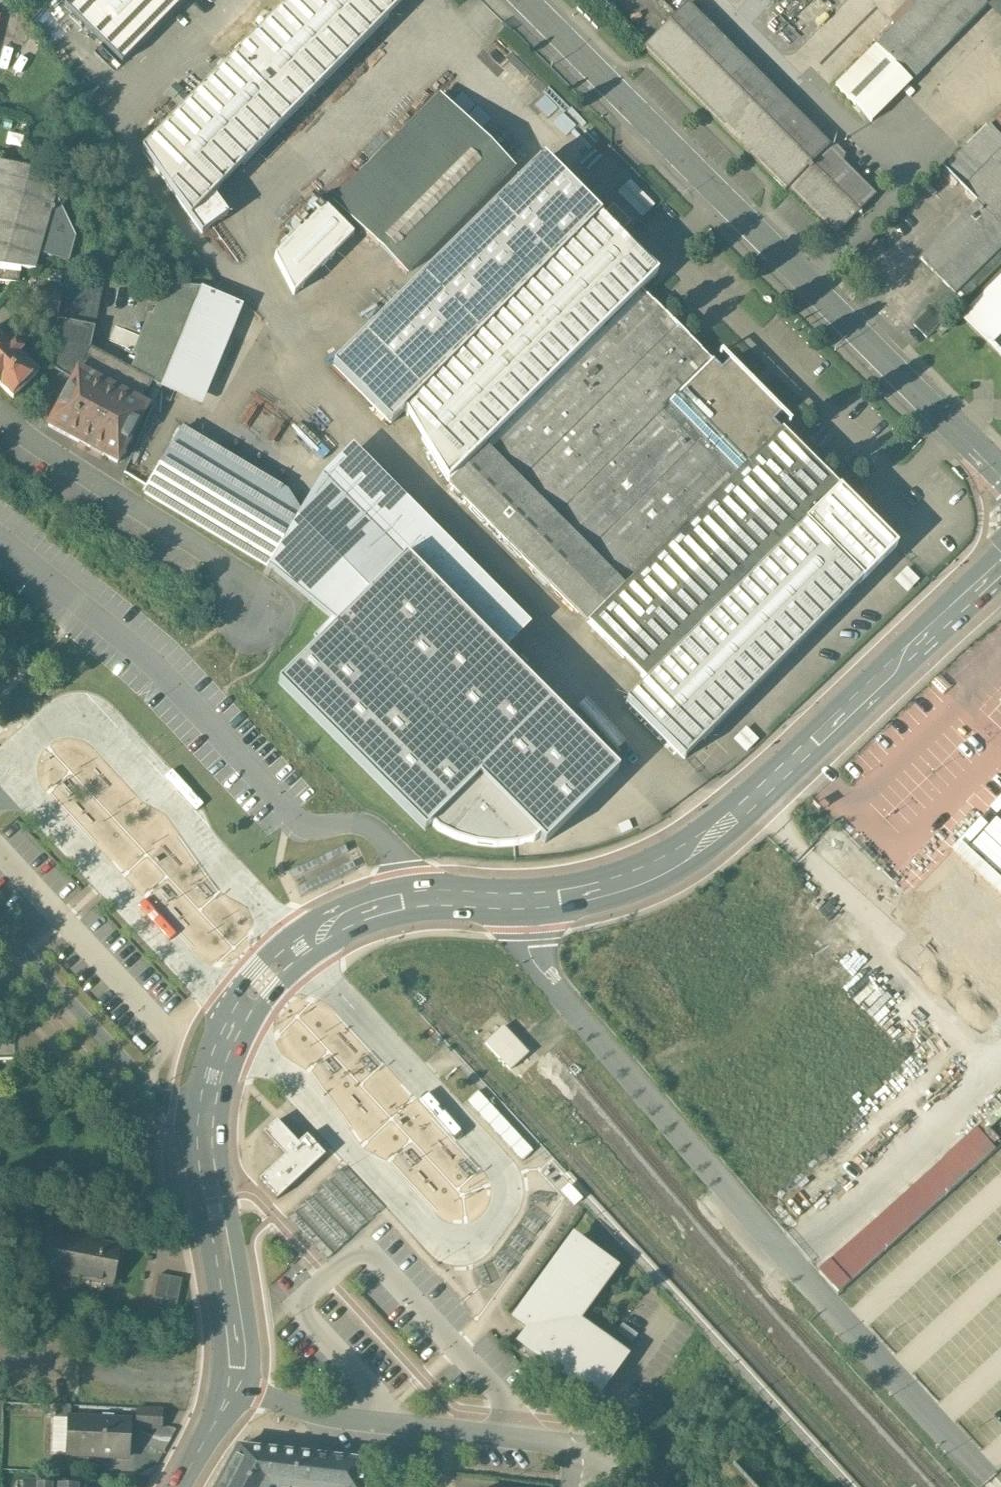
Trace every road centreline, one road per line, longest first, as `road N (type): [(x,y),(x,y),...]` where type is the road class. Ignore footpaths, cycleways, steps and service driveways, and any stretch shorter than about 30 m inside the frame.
road 1 (residential): [(302,944),(359,911),(414,899),(569,900),(617,888),(685,856),(1000,562)]
road 2 (unclassified): [(524,0),(1000,472)]
road 3 (residential): [(231,1389),(311,1412),(564,1444)]
road 4 (residential): [(0,415),(225,568),(253,616)]
road 5 (residential): [(0,925),(147,1085),(206,1124)]
road 6 (residential): [(231,1389),(236,1346),(206,1124)]
road 7 (residential): [(302,944),(240,1015),(221,1051),(206,1124)]

